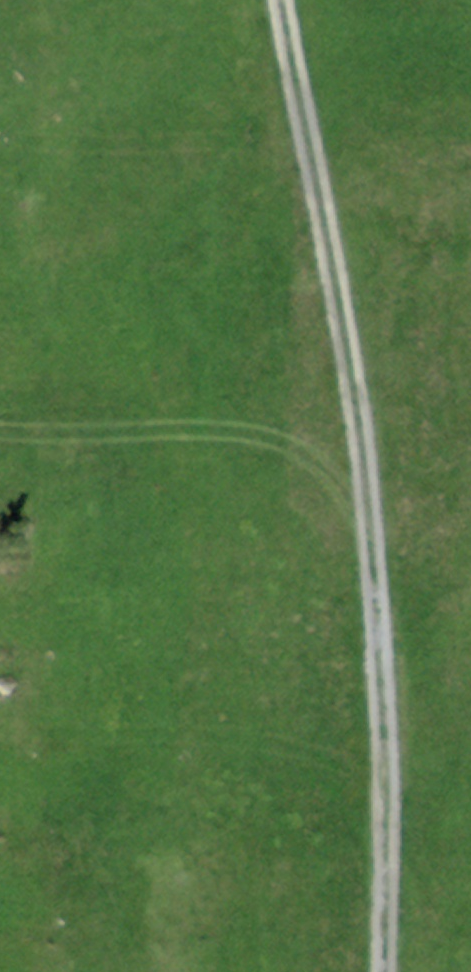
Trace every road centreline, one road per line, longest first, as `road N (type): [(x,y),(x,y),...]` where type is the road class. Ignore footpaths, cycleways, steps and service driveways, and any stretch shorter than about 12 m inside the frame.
road 1 (track): [(285,0),(368,512),(384,711),(376,971)]
road 2 (primary): [(403,0),(362,971)]

